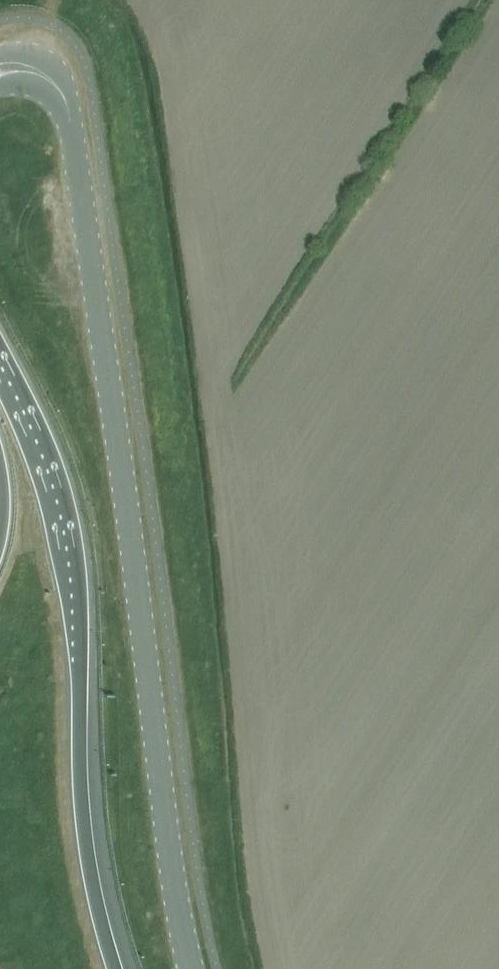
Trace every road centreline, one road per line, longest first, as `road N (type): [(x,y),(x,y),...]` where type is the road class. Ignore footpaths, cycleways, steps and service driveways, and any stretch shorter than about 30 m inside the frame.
road 1 (unclassified): [(191,968),(64,97)]
road 2 (motorway): [(116,968),(88,849),(71,526),(48,445),(0,347)]

